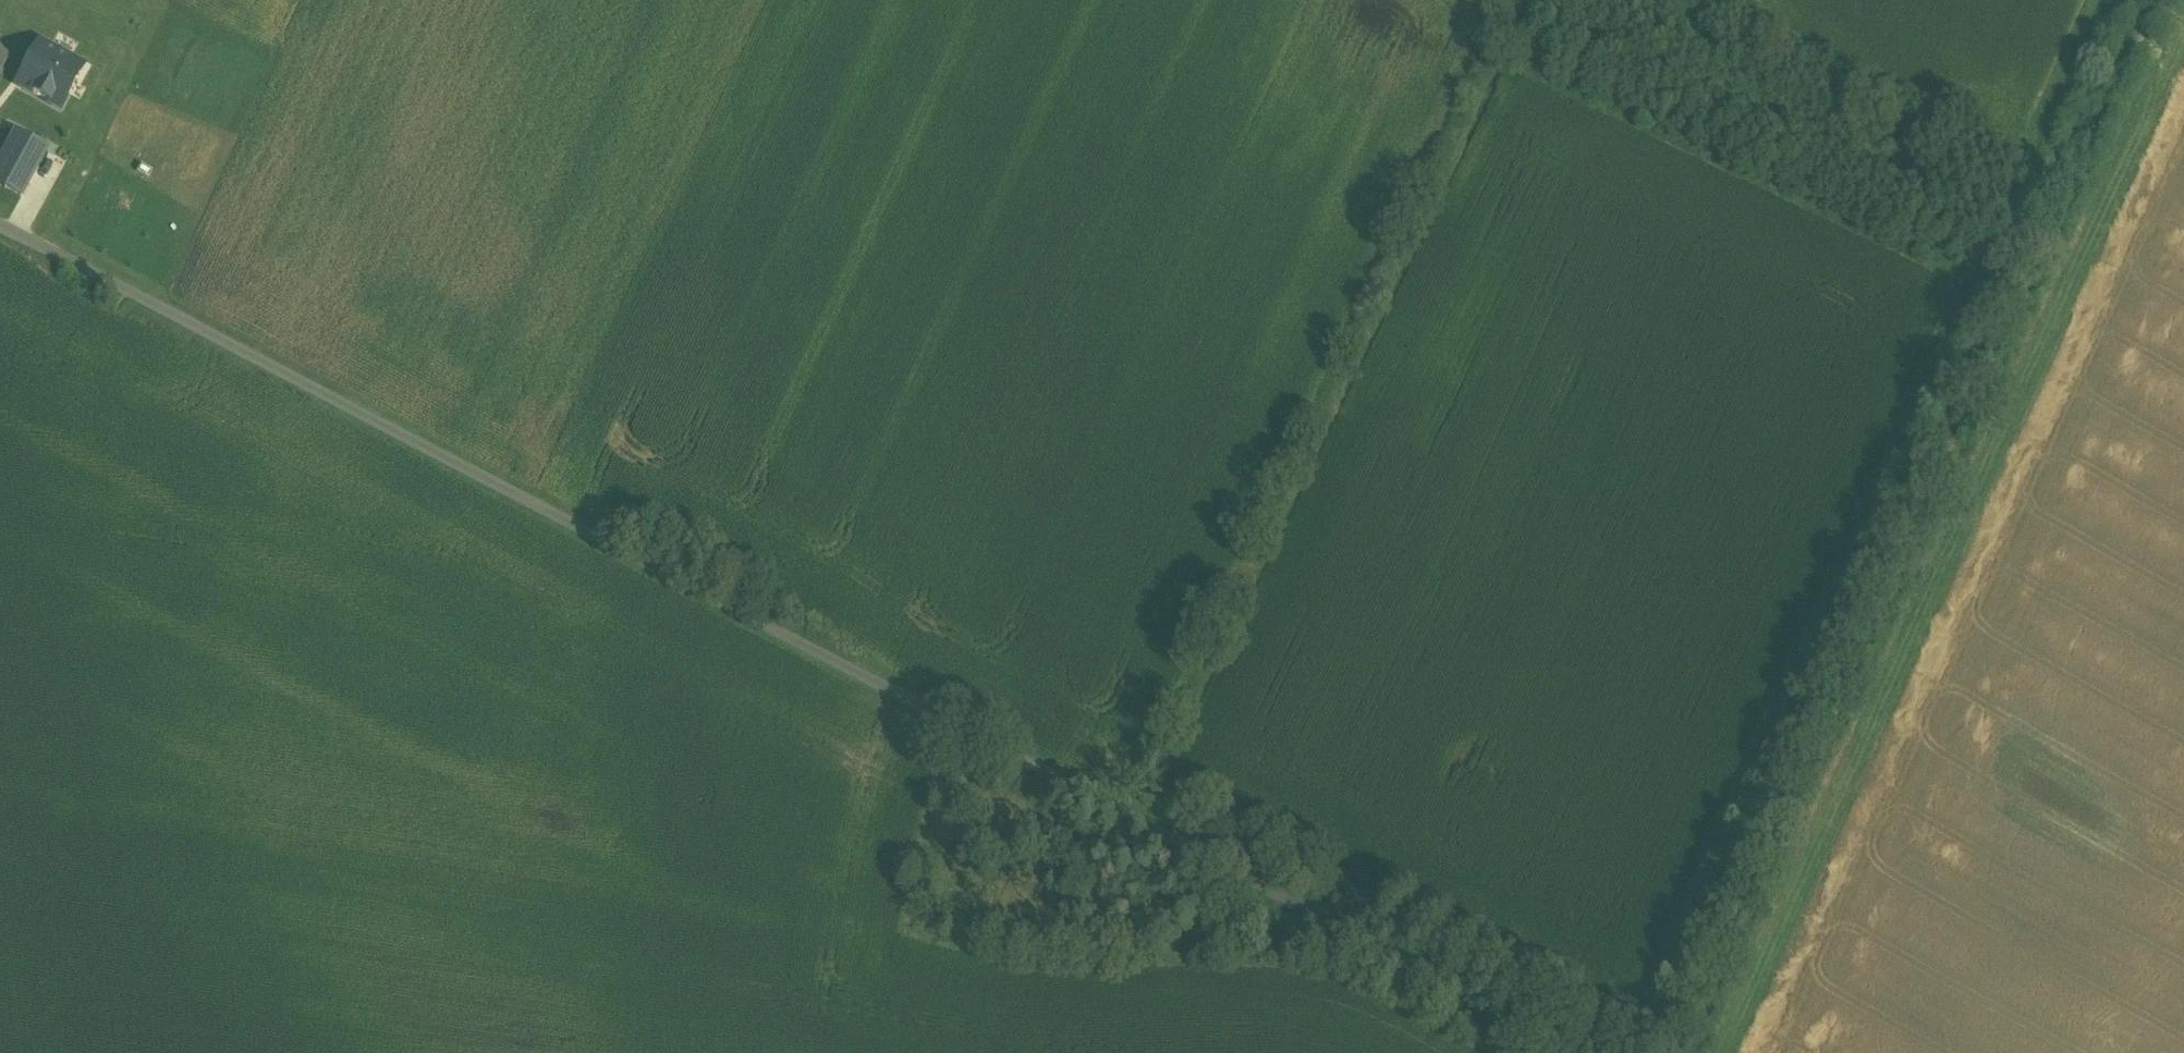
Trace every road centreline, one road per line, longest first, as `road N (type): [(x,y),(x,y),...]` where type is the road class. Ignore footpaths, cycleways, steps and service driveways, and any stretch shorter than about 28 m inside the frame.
road 1 (unclassified): [(1550,1052),(0,229)]

